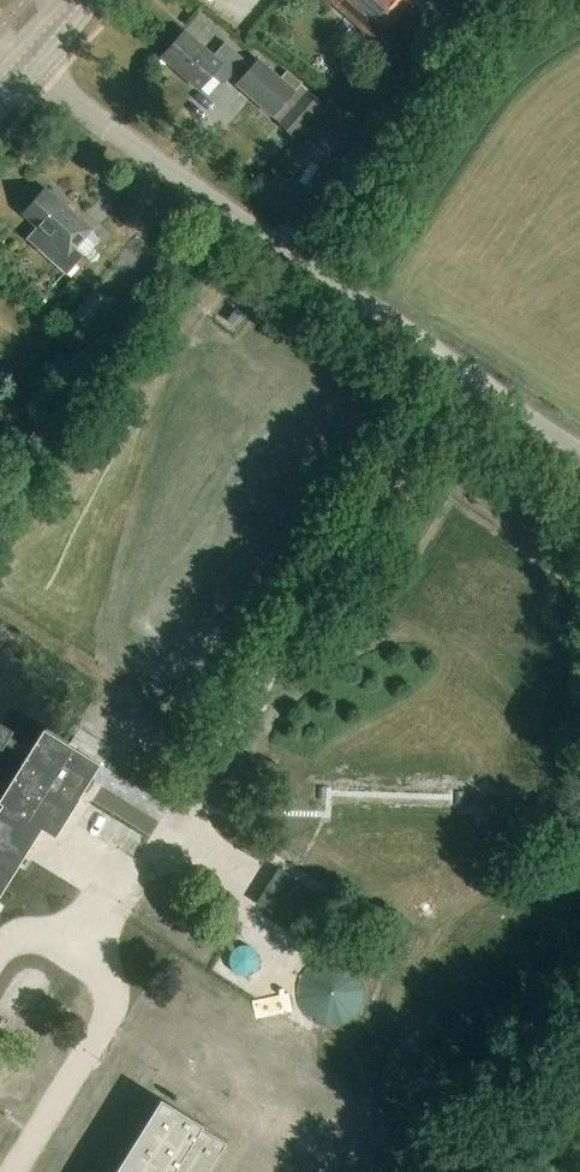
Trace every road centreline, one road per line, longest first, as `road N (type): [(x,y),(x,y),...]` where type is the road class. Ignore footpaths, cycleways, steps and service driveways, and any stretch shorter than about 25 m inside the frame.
road 1 (unclassified): [(457,367),(24,65)]
road 2 (track): [(579,450),(457,367)]

